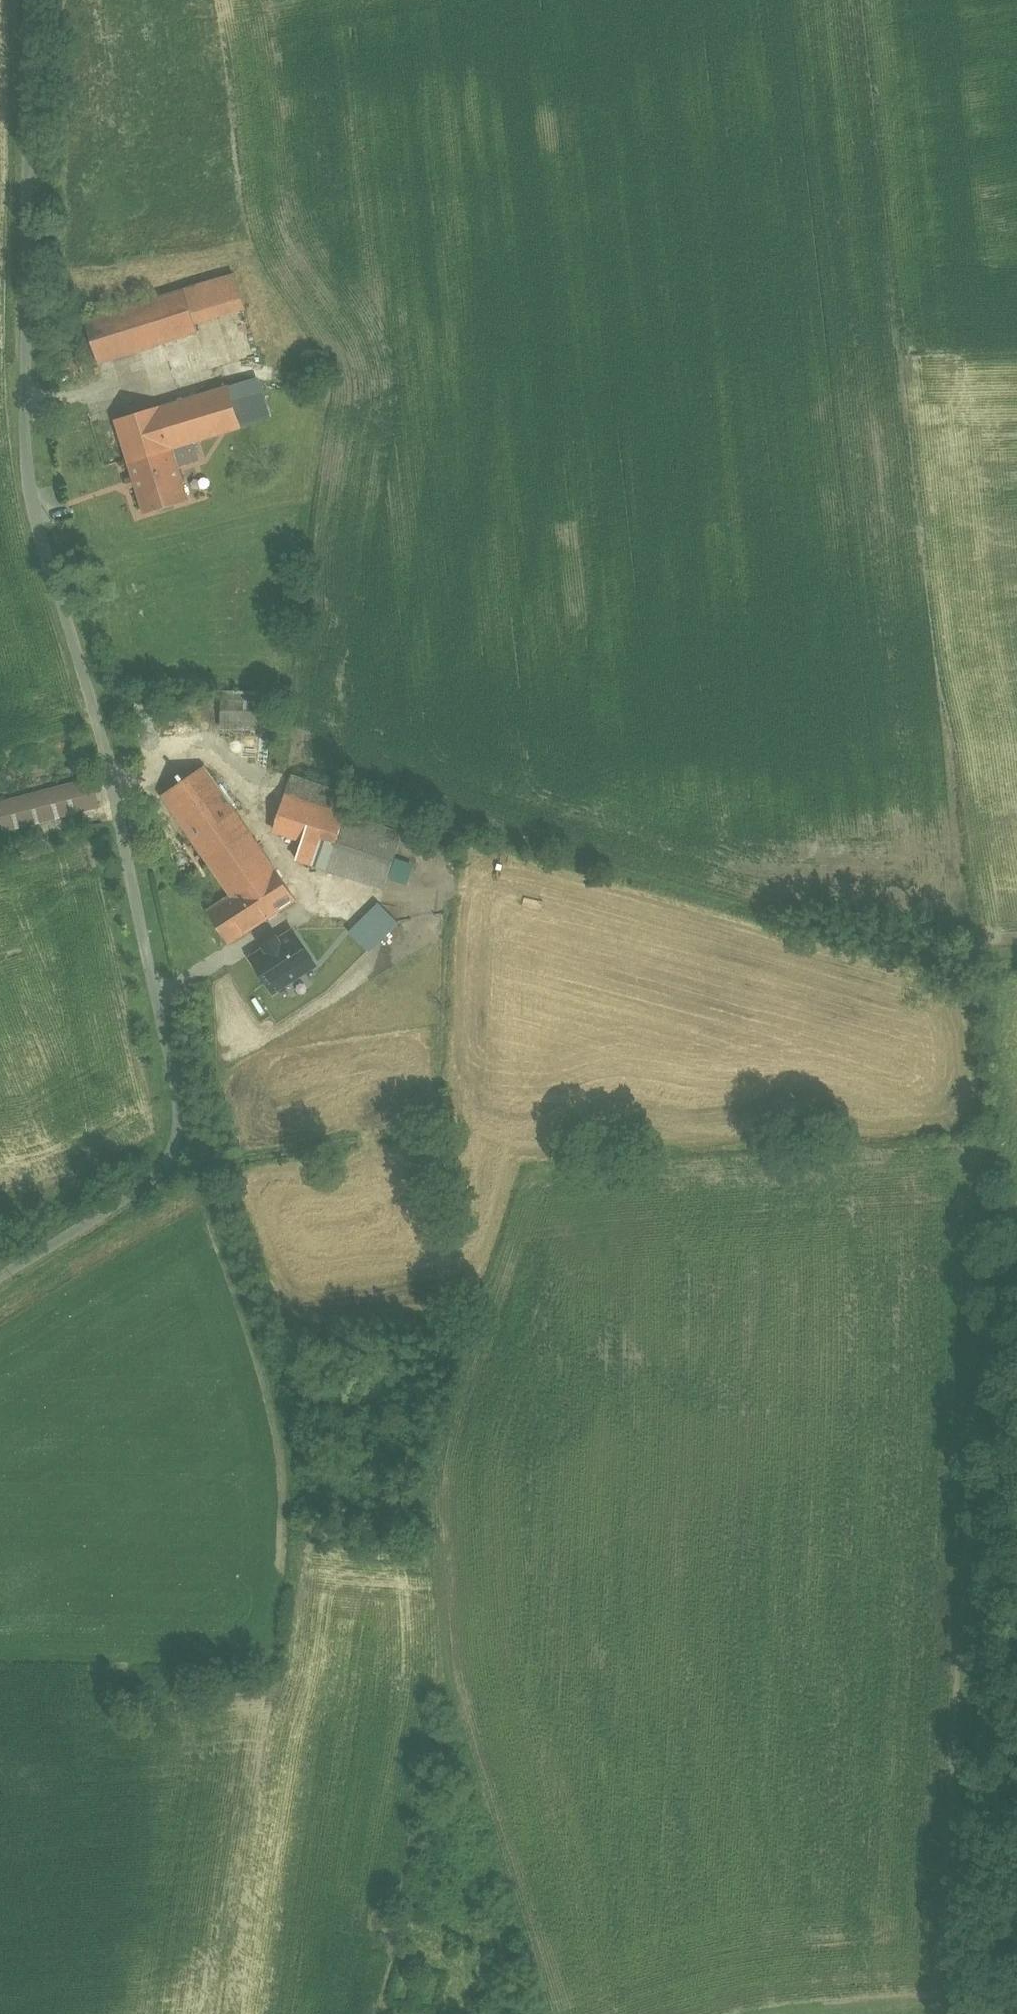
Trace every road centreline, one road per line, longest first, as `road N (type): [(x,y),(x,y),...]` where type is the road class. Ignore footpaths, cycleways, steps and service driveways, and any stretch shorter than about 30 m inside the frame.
road 1 (unclassified): [(0,1283),(144,1194),(180,1102),(101,714),(42,527),(28,427),(27,0)]

